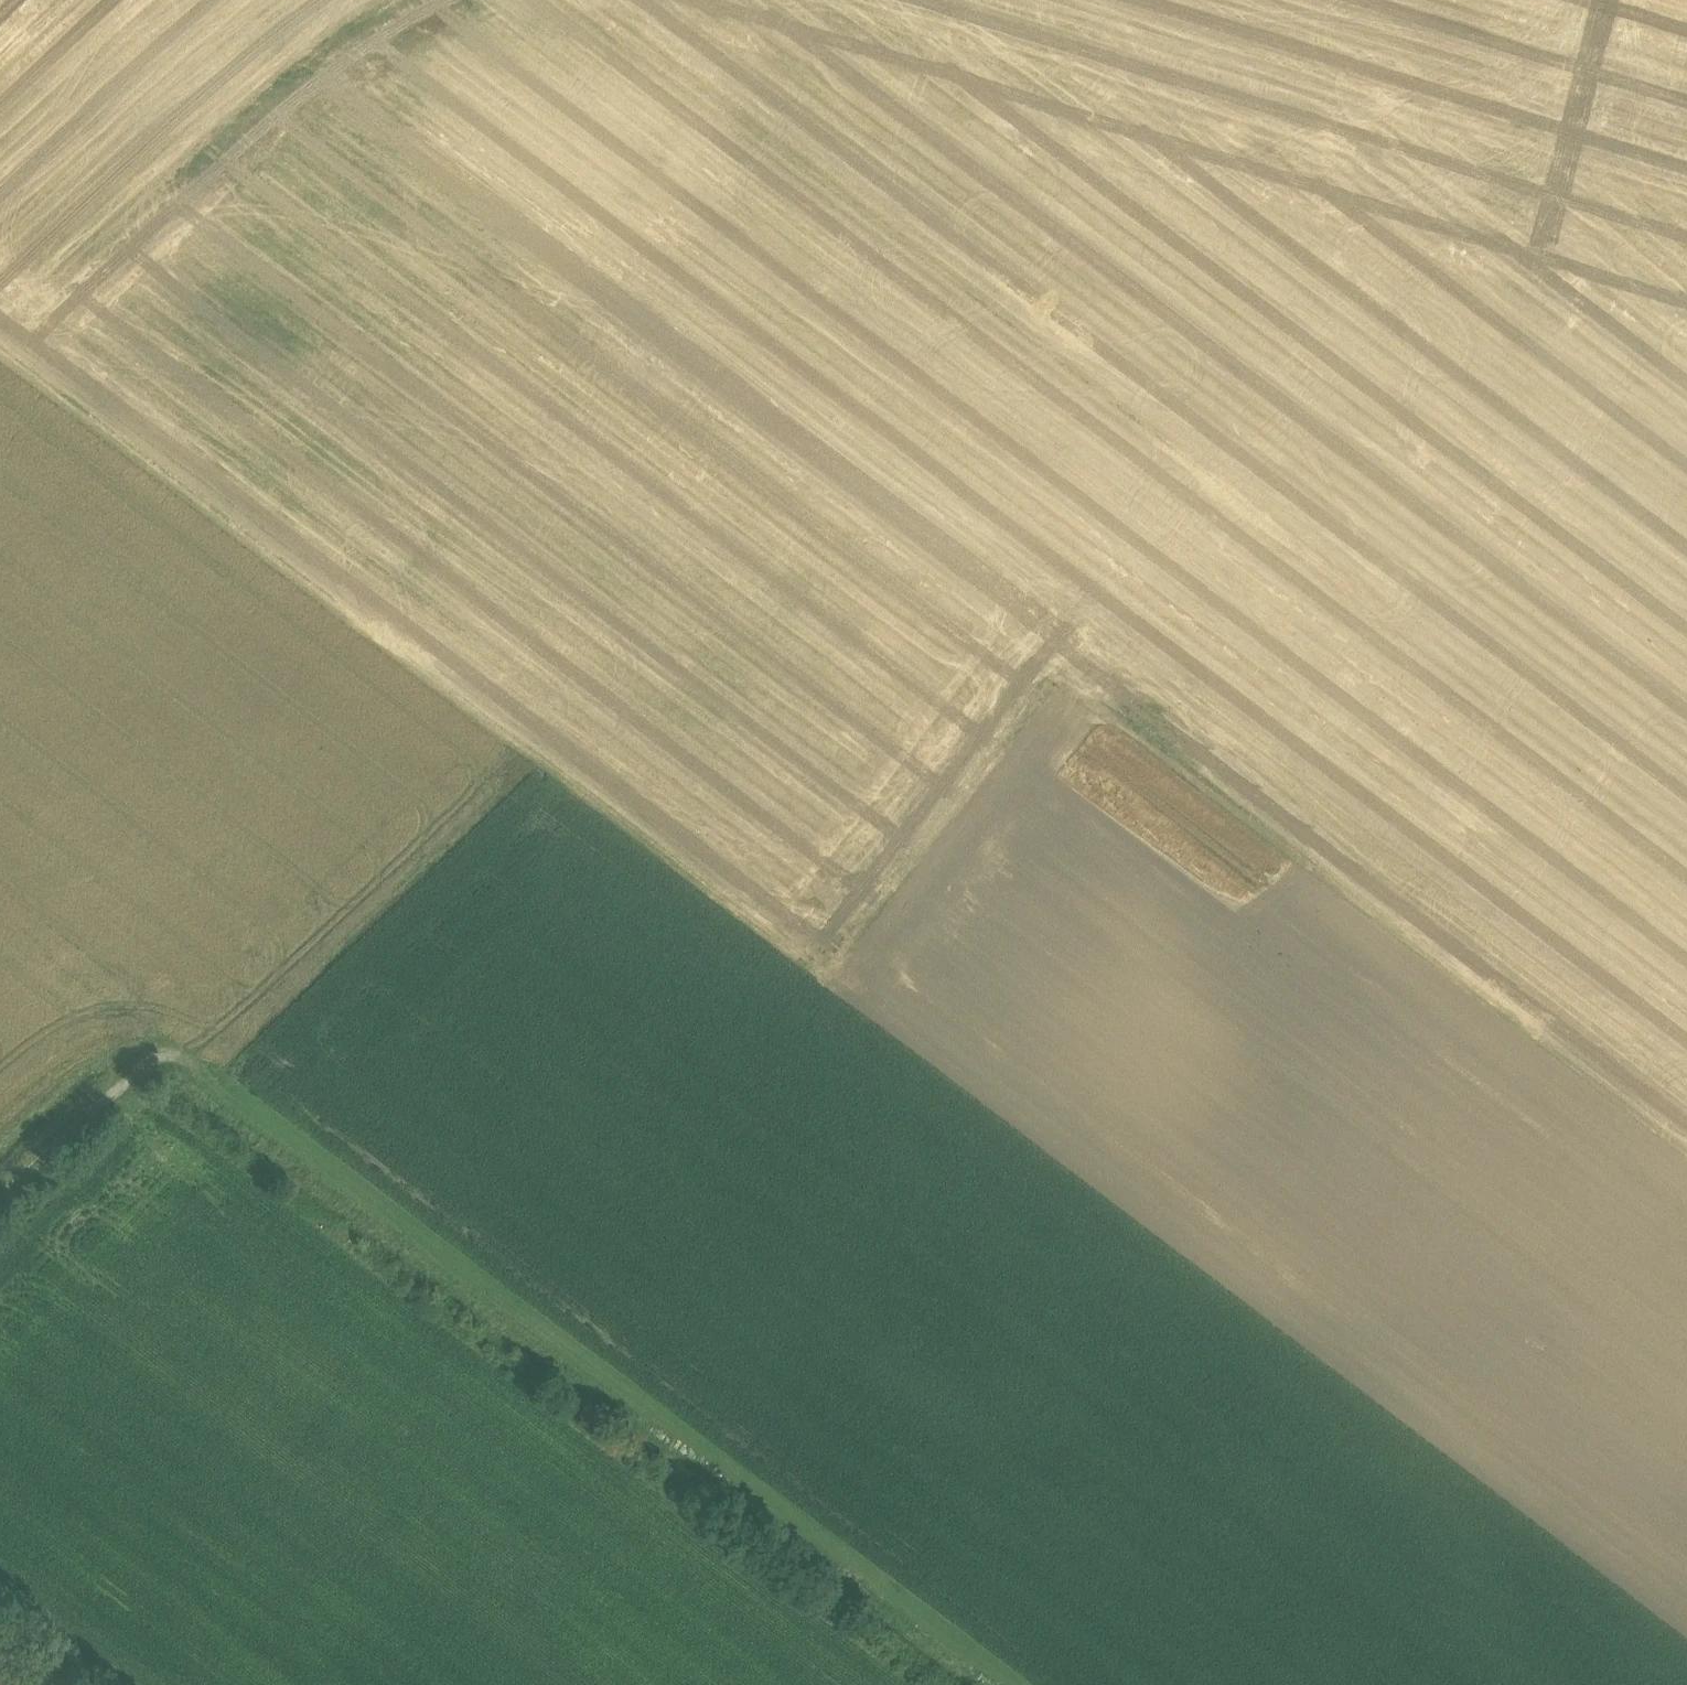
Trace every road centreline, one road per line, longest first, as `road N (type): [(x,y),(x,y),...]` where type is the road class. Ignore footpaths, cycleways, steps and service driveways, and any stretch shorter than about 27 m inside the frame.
road 1 (track): [(0,1184),(151,1040)]

